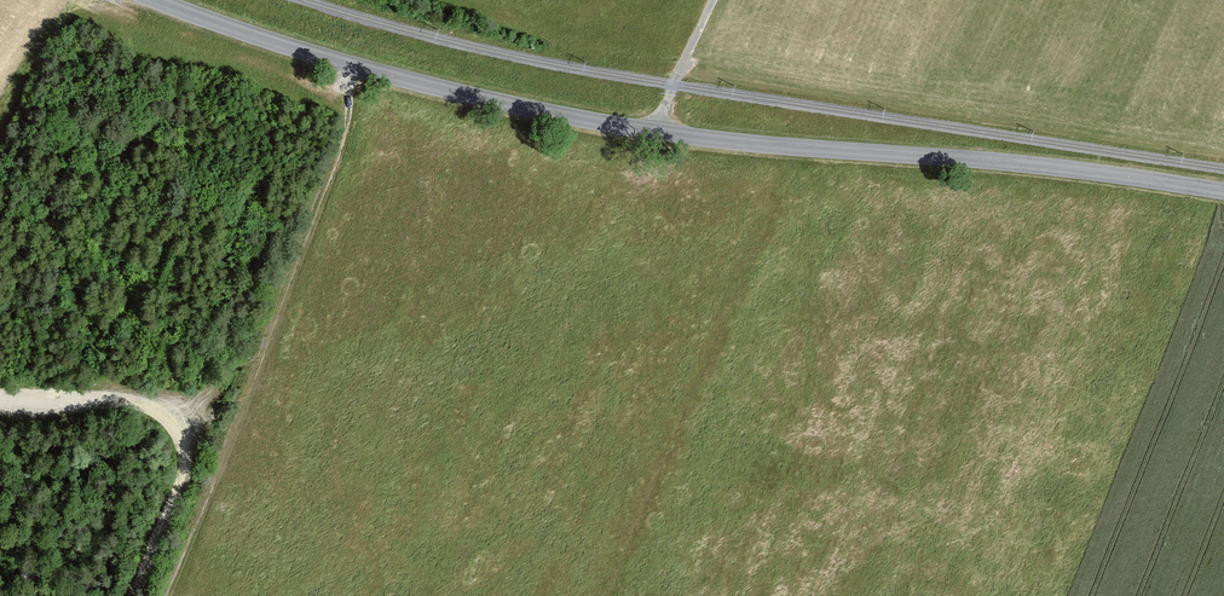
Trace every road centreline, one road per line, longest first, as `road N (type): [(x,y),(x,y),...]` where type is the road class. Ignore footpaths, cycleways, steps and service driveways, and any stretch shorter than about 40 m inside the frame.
road 1 (tertiary): [(1223,192),(1035,166),(779,147),(539,111),(338,64),(152,0)]
road 2 (track): [(166,595),(340,155),(351,100),(338,64)]
road 3 (track): [(135,595),(182,479),(185,454),(174,418),(133,404),(0,406)]
road 4 (track): [(713,0),(657,131)]

